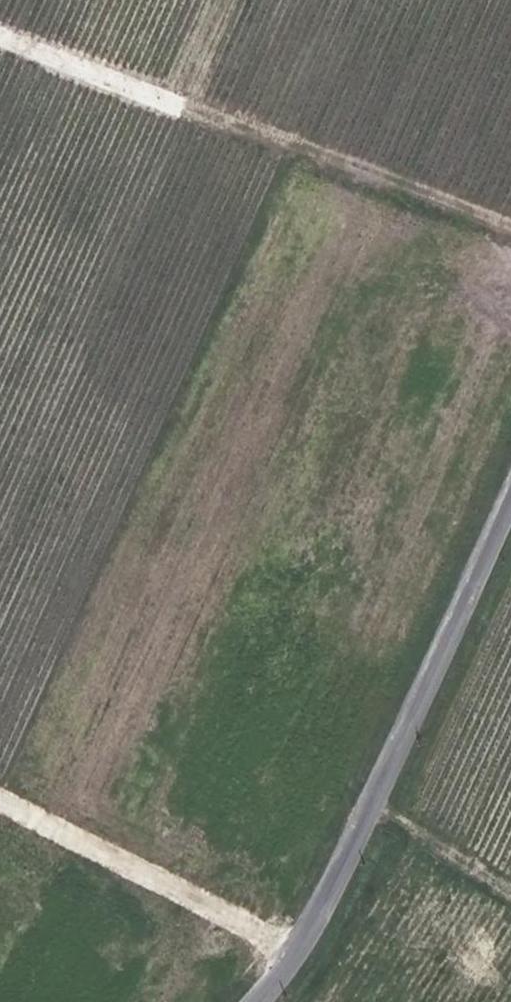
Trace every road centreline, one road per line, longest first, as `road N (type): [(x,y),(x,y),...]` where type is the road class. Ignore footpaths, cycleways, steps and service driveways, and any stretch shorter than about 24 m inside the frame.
road 1 (unclassified): [(265,1001),(280,989),(336,877),(510,495)]

